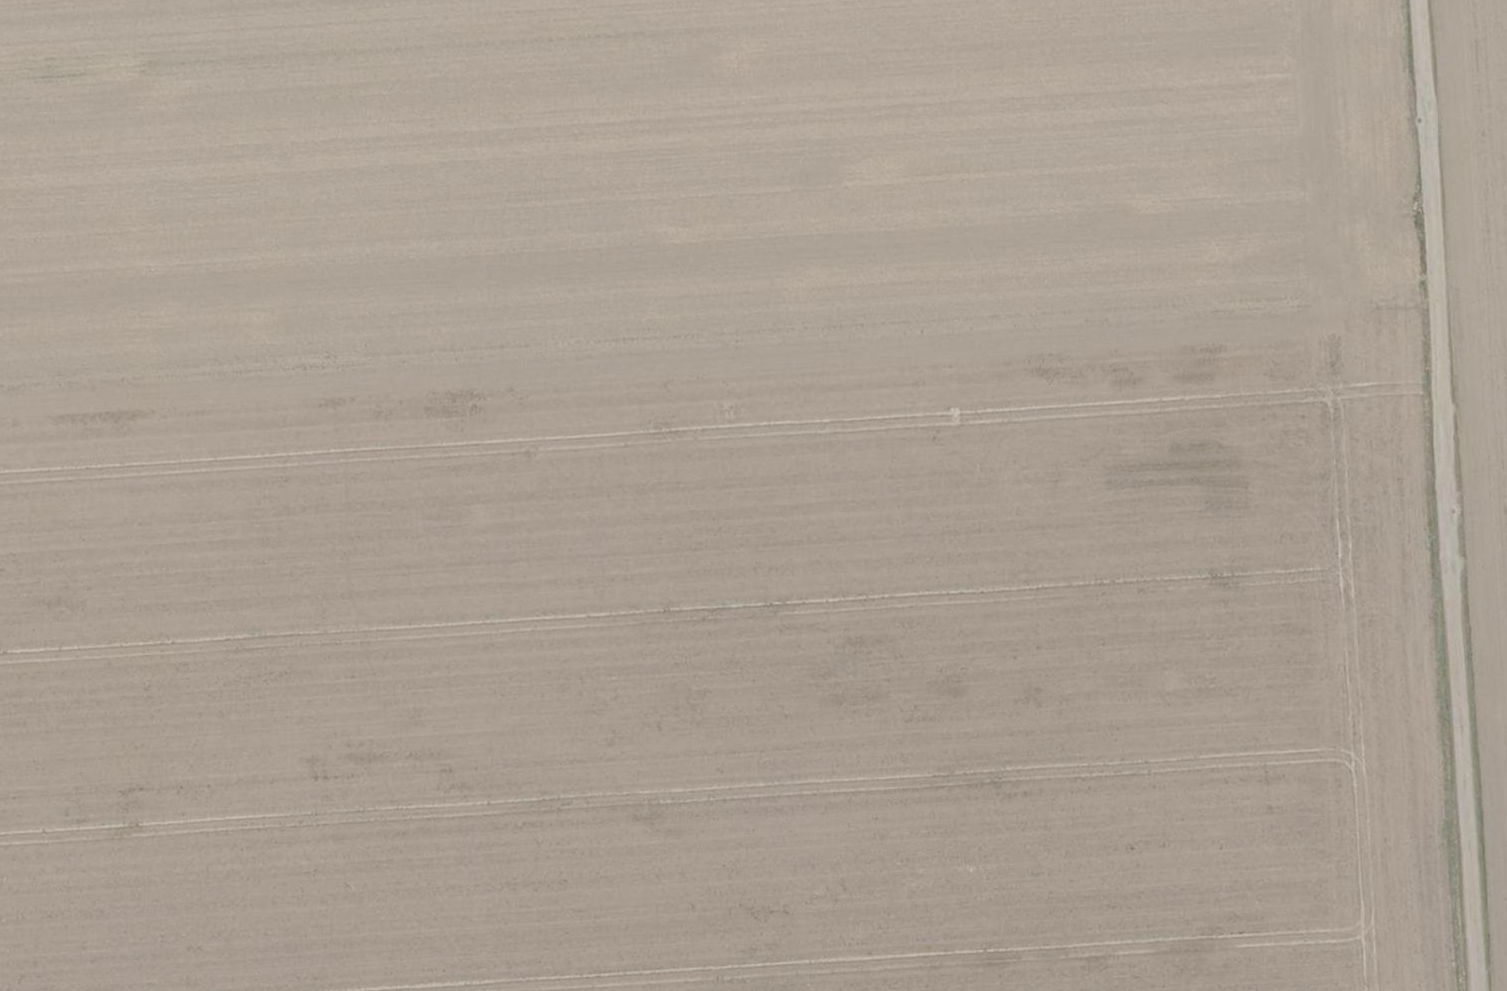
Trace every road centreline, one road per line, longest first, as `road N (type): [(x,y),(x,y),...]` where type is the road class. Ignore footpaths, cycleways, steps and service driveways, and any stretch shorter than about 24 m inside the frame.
road 1 (track): [(1415,0),(1477,990)]

